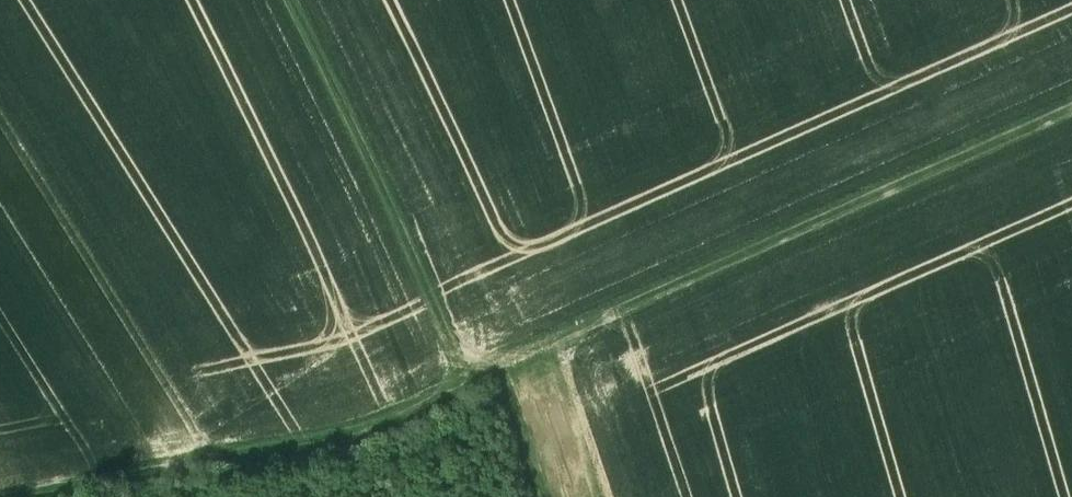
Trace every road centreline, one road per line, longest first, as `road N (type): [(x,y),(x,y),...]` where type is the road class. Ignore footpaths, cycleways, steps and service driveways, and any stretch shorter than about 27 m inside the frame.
road 1 (track): [(569,336),(357,435),(38,496)]
road 2 (track): [(1071,103),(846,198),(569,336)]
road 3 (track): [(469,386),(285,0)]
road 4 (track): [(622,496),(569,336)]

